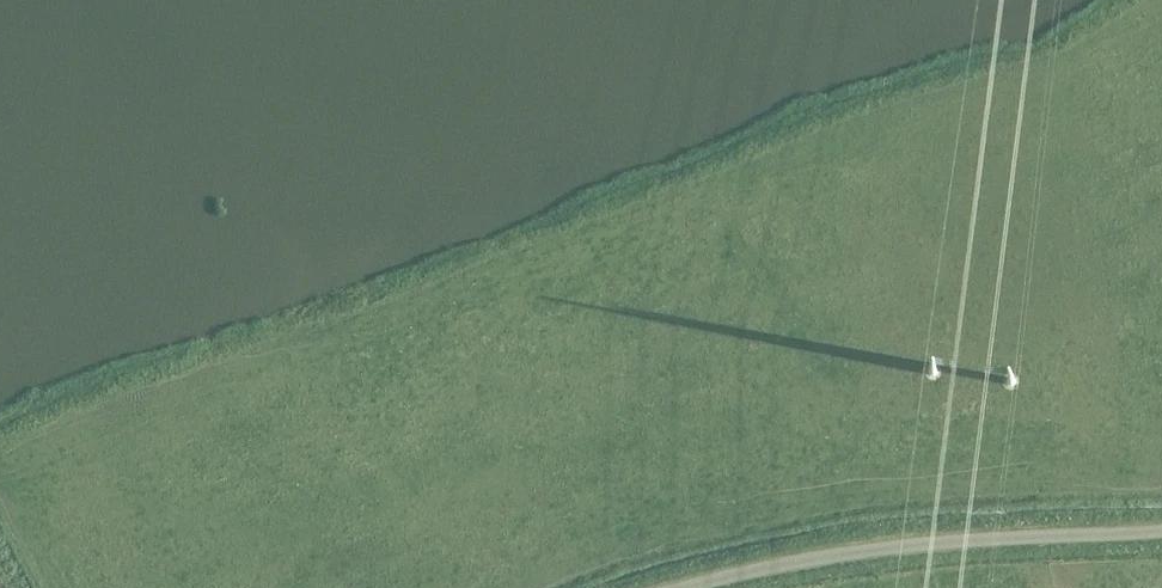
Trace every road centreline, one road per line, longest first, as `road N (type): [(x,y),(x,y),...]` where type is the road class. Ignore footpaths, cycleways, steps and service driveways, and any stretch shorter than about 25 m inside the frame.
road 1 (unclassified): [(687,587),(909,546),(1161,532)]

